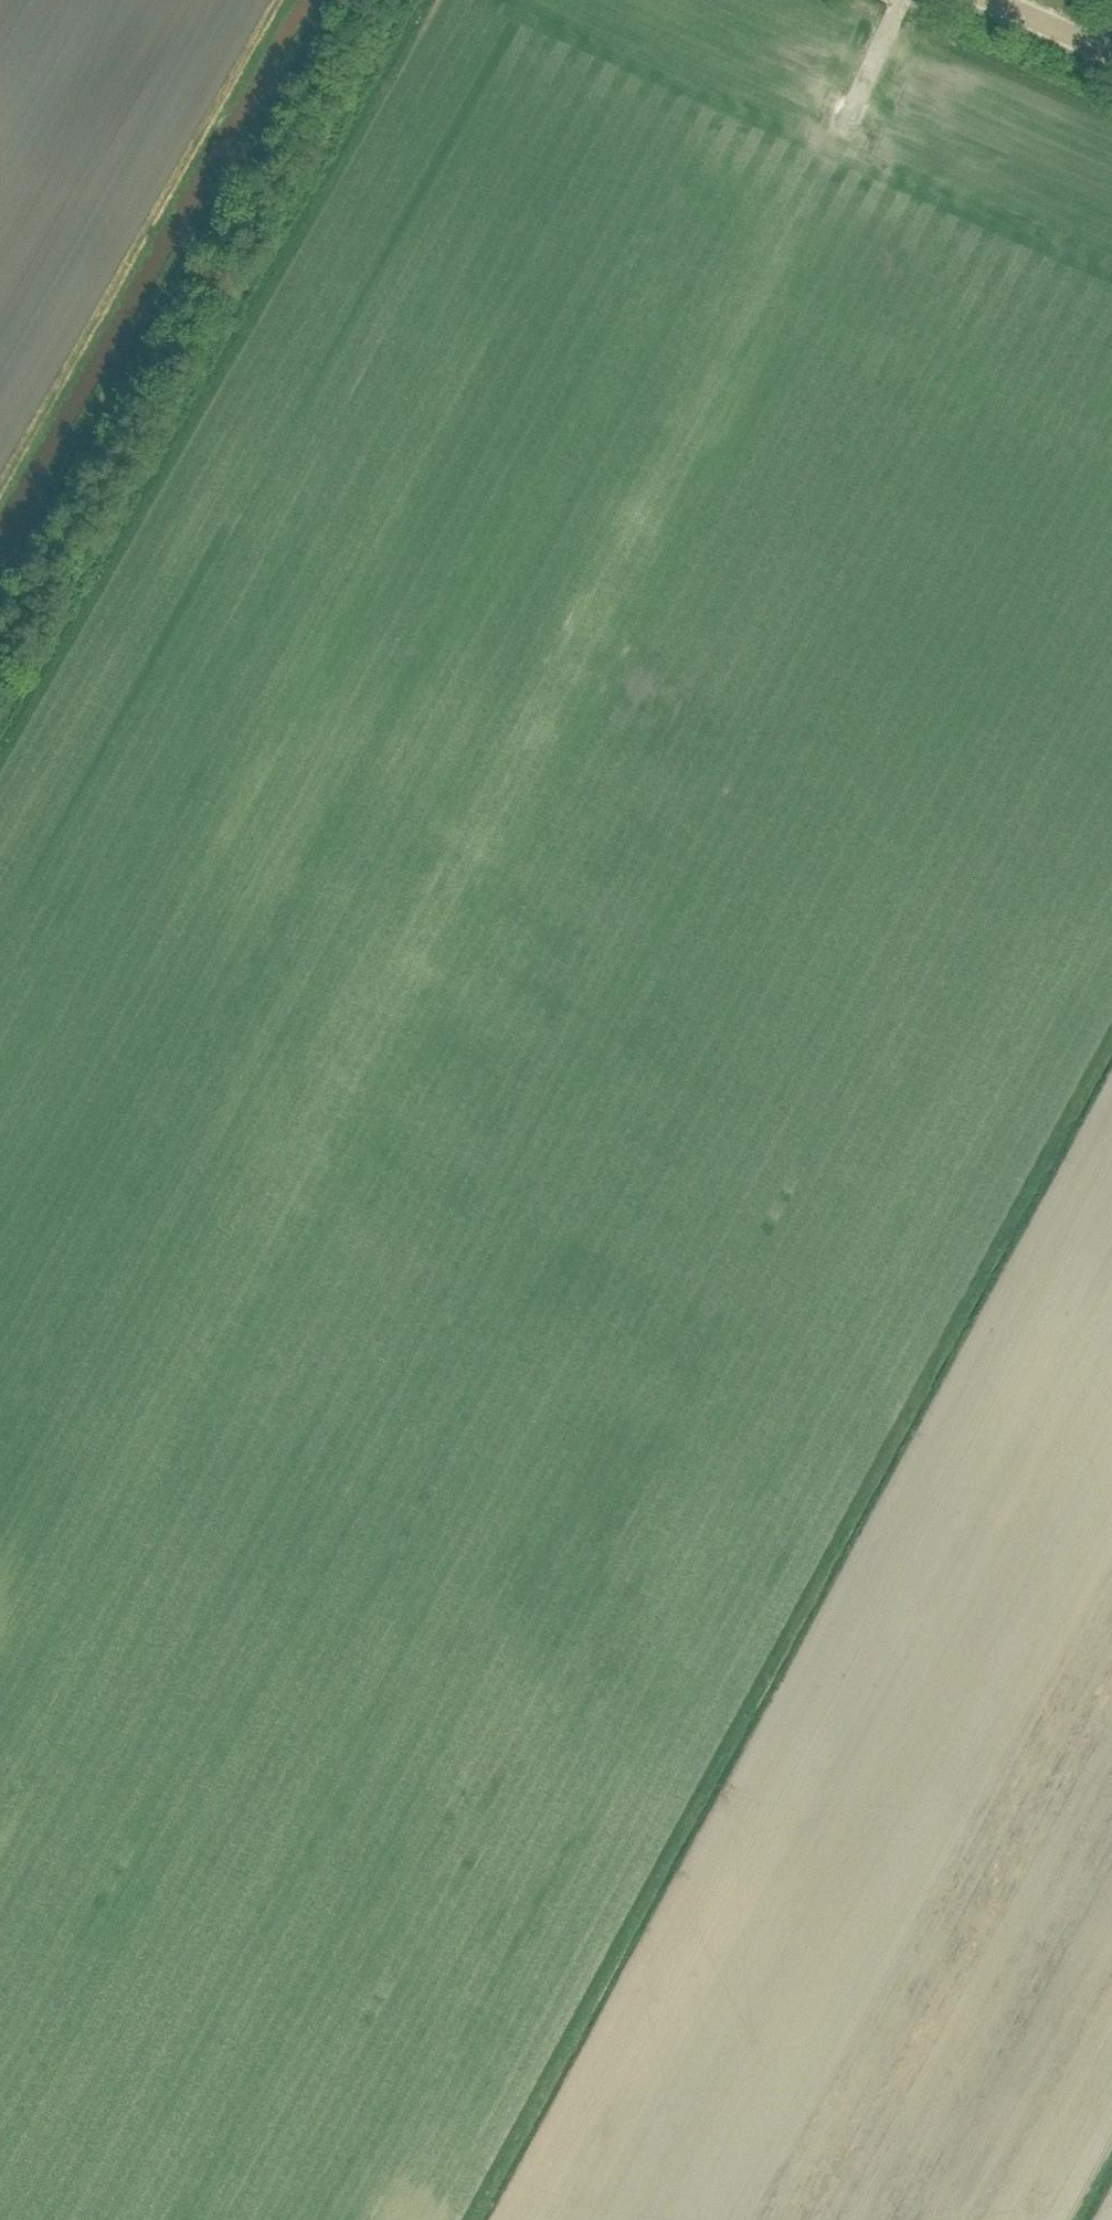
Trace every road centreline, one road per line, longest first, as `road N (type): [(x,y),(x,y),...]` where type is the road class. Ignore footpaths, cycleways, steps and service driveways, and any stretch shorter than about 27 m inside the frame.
road 1 (tertiary): [(1111,52),(995,0)]

